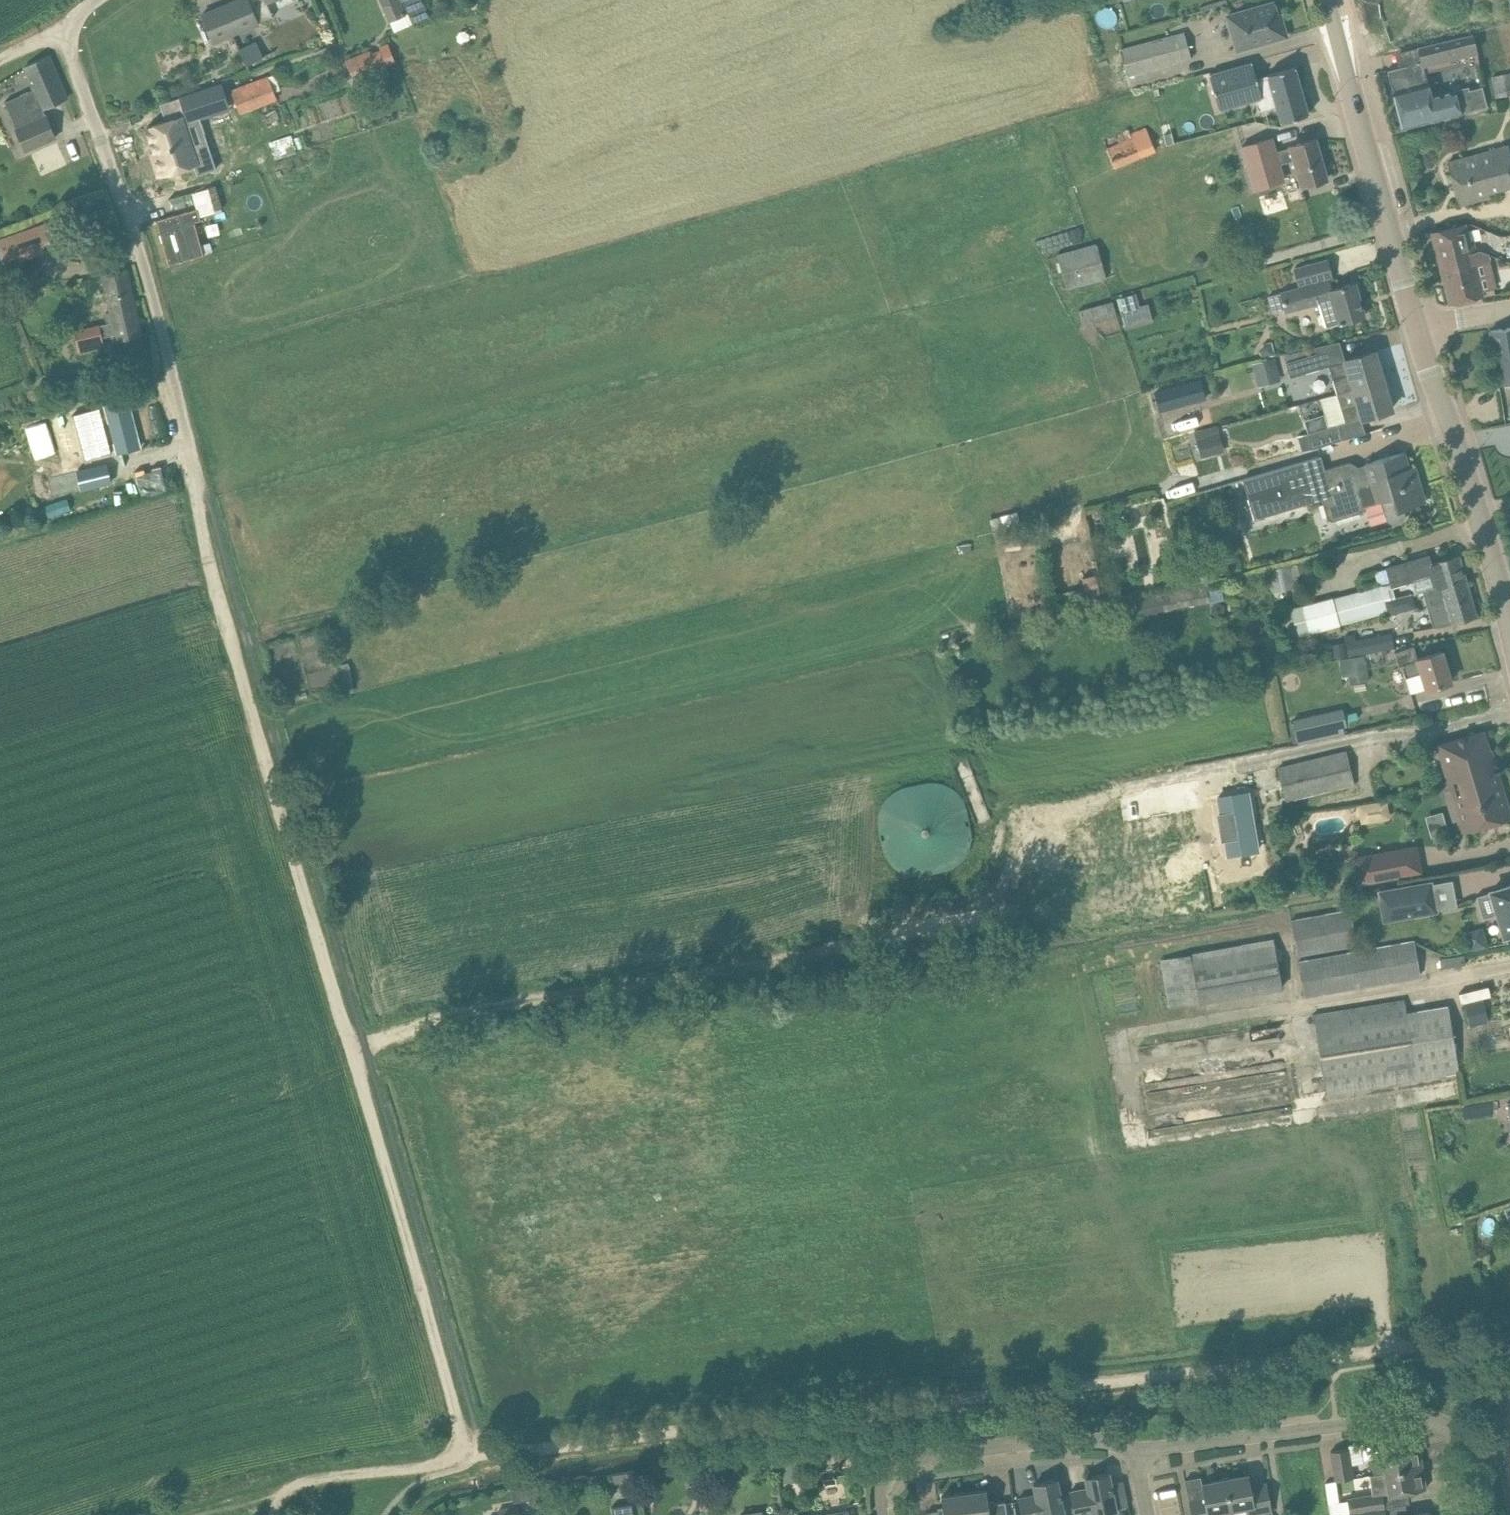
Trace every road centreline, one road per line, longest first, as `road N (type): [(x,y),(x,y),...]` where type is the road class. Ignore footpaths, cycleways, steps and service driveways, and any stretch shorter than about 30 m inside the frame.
road 1 (track): [(485,1452),(462,1454),(187,478)]
road 2 (track): [(1328,1356),(485,1452)]
road 3 (unclassified): [(187,478),(62,27),(95,0)]
road 4 (tertiary): [(1415,326),(1330,0)]
road 5 (tertiary): [(1509,645),(1415,326)]
road 6 (residential): [(1134,1448),(1406,1410),(1447,1421)]
road 7 (residential): [(883,1514),(887,1477),(912,1458),(1087,1438),(1134,1448)]
road 8 (track): [(462,1454),(265,1490)]
road 9 (track): [(1509,1330),(1328,1356)]

